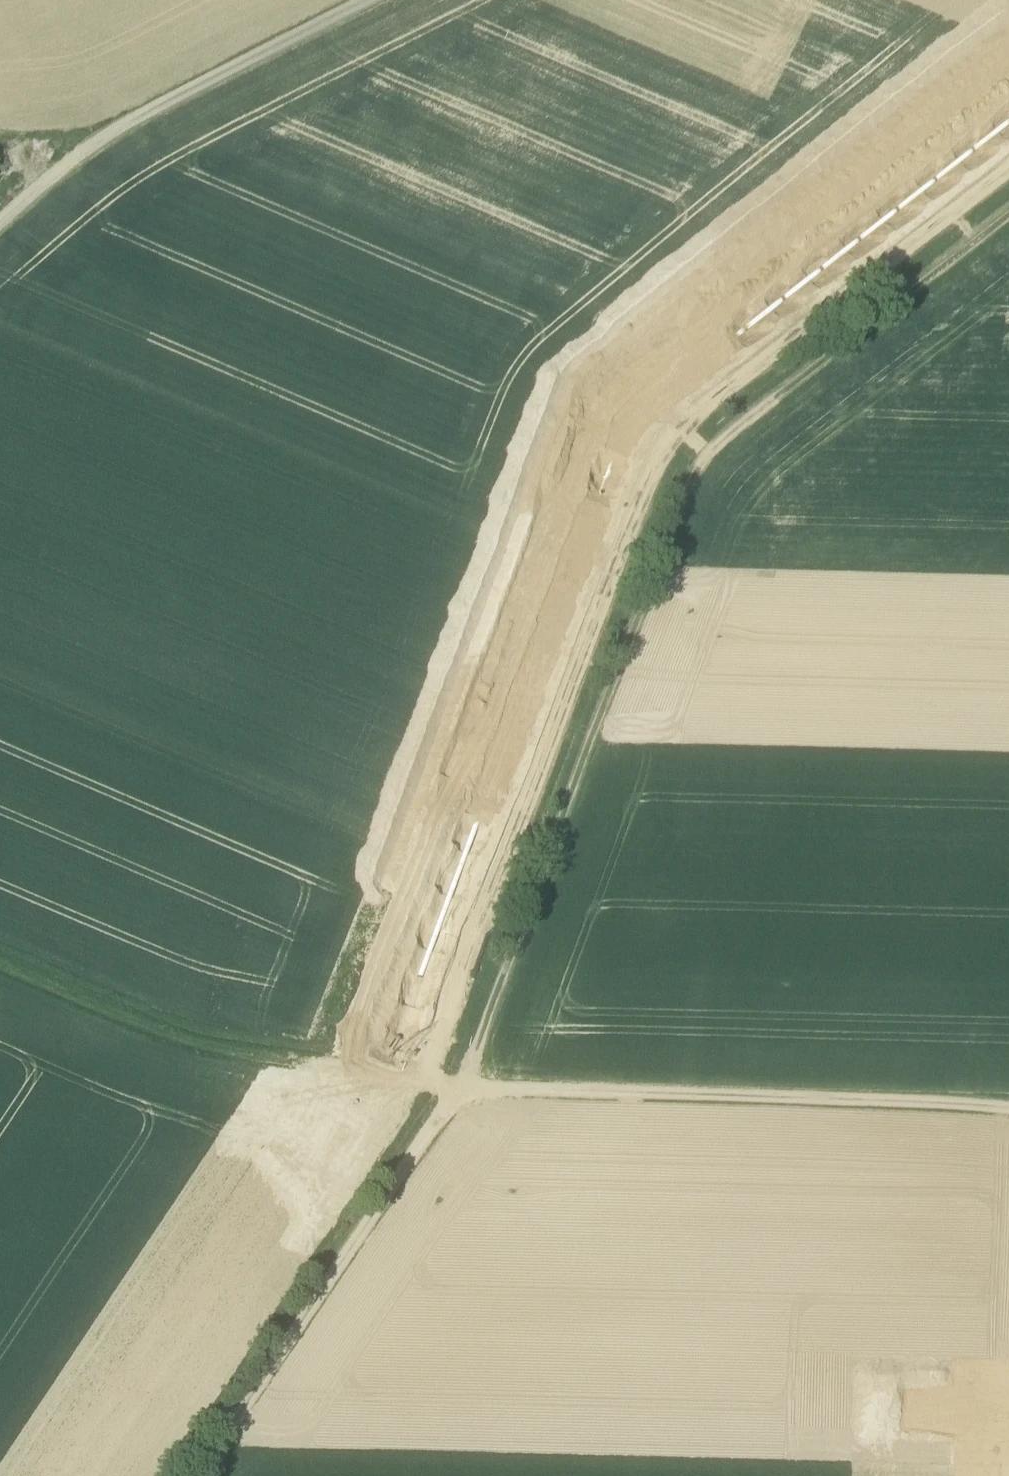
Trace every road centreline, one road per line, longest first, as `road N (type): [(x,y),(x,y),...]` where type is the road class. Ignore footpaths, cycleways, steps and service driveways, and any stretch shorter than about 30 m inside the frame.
road 1 (track): [(202,1475),(459,1084),(697,461),(1008,214)]
road 2 (track): [(0,962),(195,1045),(459,1084),(1008,1107)]
road 3 (track): [(375,0),(158,105),(52,174),(0,222)]

